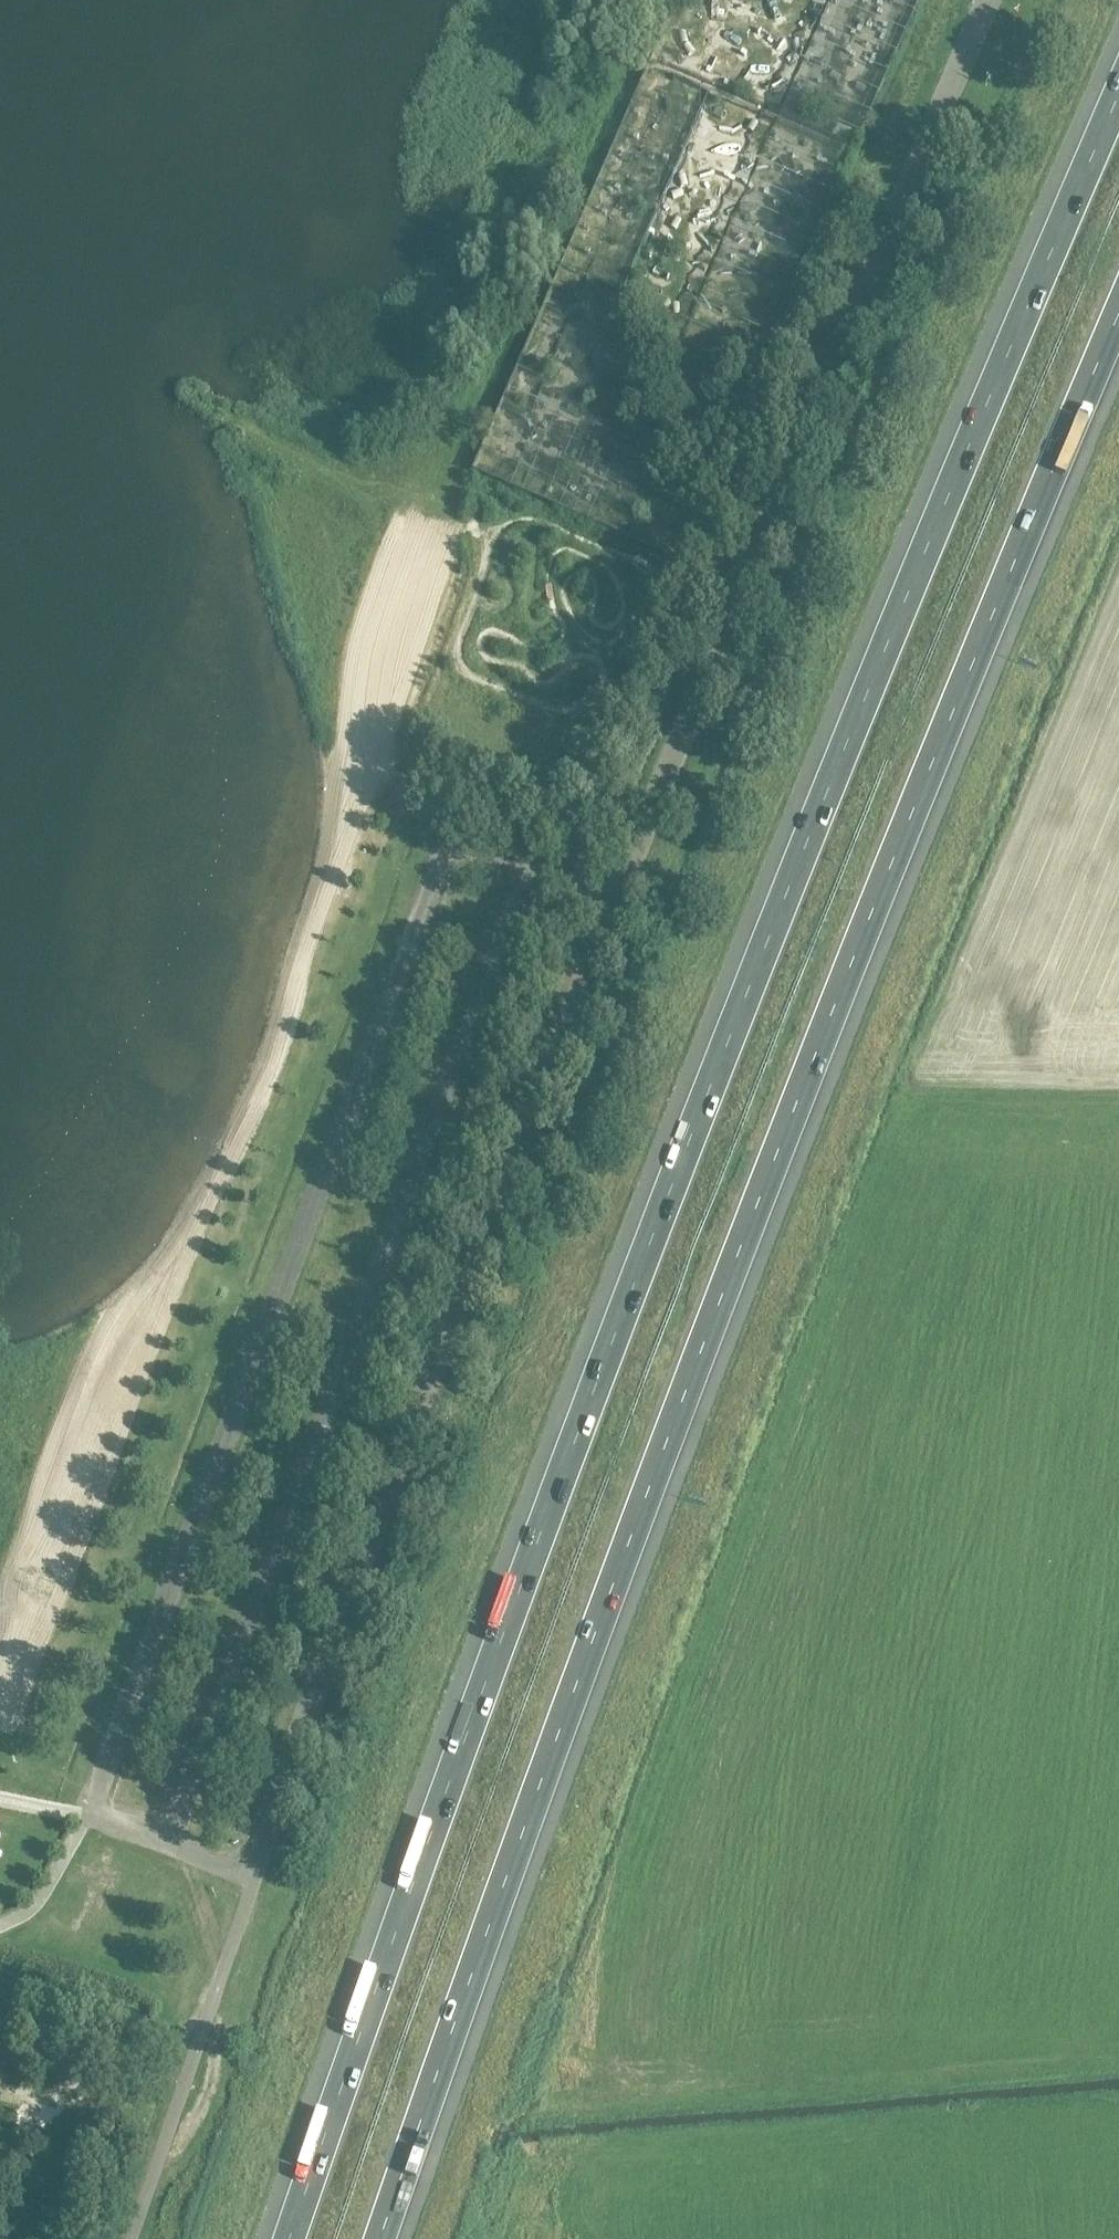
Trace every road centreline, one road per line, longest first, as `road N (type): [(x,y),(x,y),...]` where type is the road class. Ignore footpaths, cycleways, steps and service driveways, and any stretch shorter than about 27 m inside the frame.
road 1 (motorway): [(1118,51),(743,983),(282,2238)]
road 2 (motorway): [(386,2238),(596,1635),(834,1010),(1118,330)]

